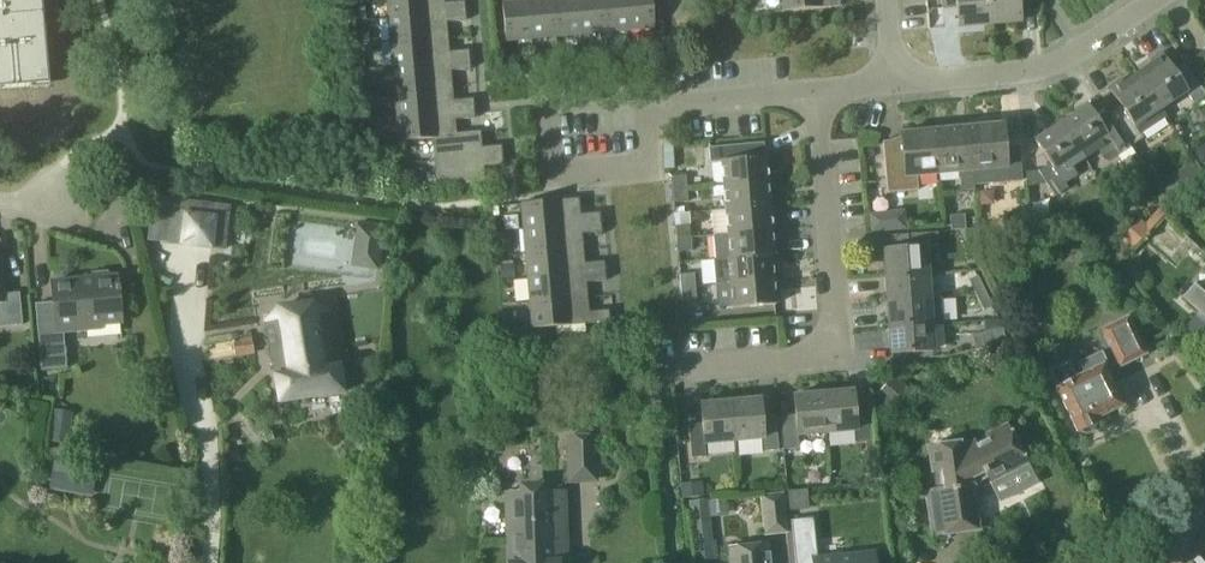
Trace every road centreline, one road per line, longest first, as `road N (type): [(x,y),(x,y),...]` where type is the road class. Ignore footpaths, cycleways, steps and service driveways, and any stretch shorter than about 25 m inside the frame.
road 1 (residential): [(658,372),(830,357),(836,311),(814,92)]
road 2 (residential): [(646,113),(652,177),(552,187),(544,103),(644,93)]
road 3 (residential): [(893,85),(1040,69),(1151,0)]
road 4 (residential): [(646,113),(814,92)]
road 5 (residential): [(0,204),(125,240)]

